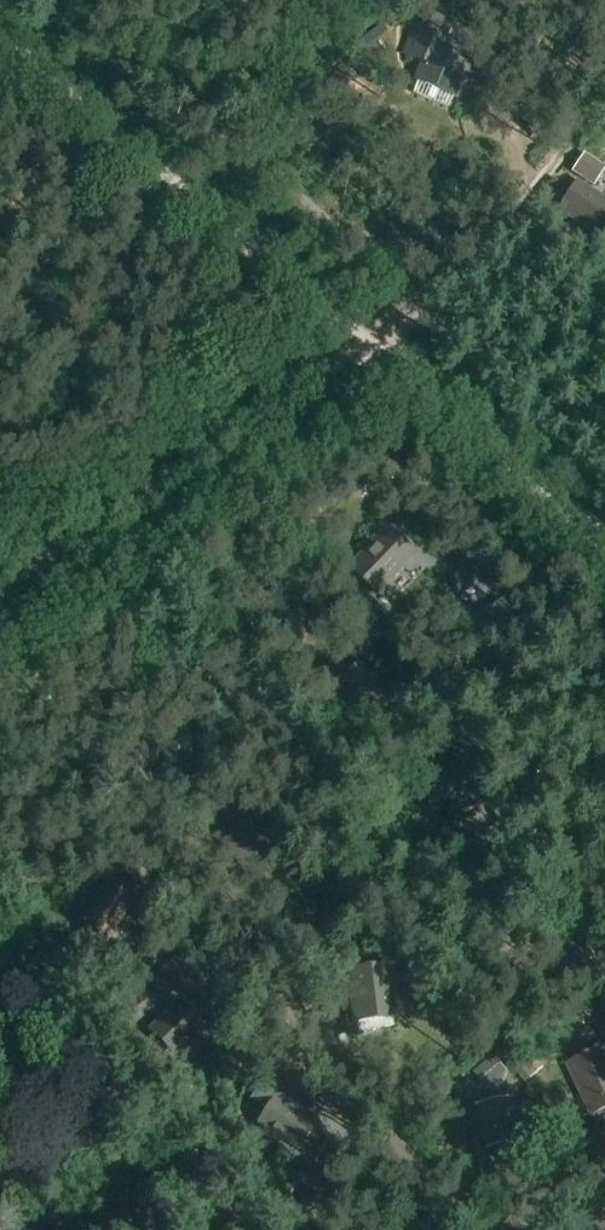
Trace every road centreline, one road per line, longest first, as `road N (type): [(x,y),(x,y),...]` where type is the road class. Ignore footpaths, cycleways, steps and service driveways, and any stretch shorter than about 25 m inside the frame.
road 1 (track): [(484,1229),(470,1225),(374,1123),(225,933),(0,688)]
road 2 (track): [(371,343),(0,27)]
road 3 (track): [(0,586),(371,343)]
road 4 (track): [(371,343),(433,307),(604,95)]
road 5 (track): [(604,544),(371,343)]

